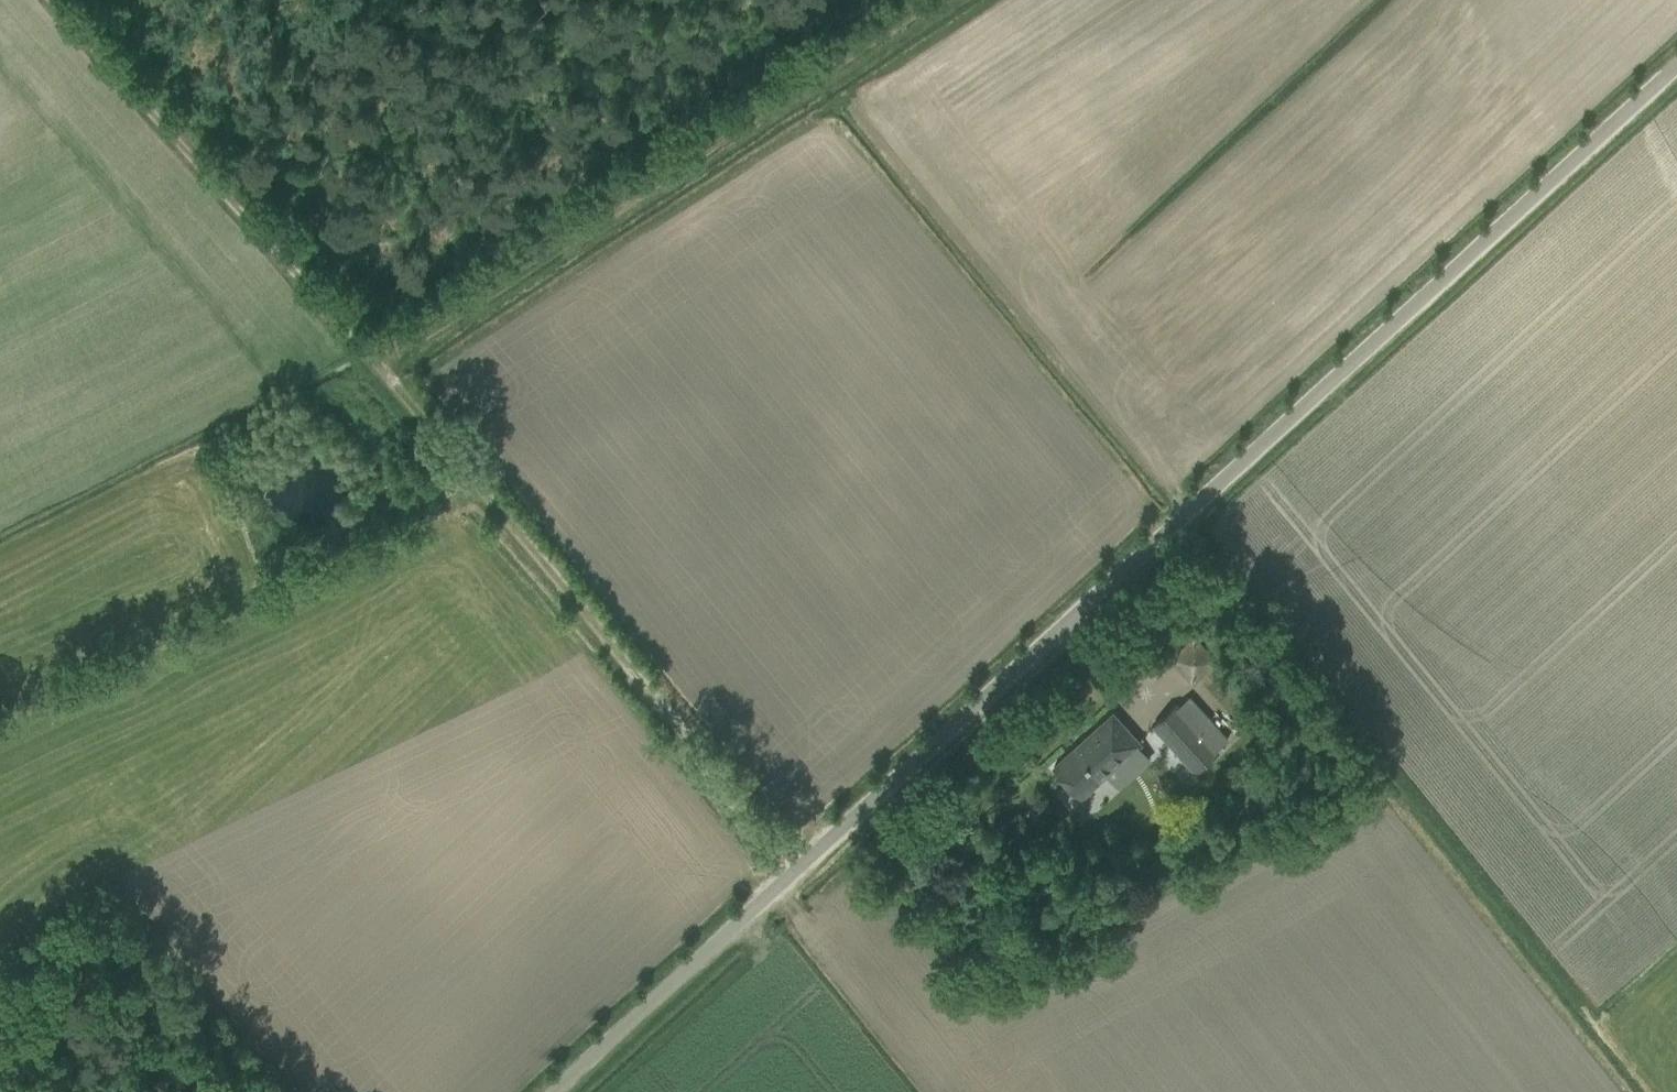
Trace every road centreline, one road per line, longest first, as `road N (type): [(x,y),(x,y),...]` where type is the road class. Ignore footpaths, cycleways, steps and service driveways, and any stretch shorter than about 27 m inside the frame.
road 1 (unclassified): [(547,1091),(1676,63)]
road 2 (track): [(798,864),(376,362)]
road 3 (track): [(376,362),(916,0)]
road 4 (track): [(376,362),(61,0)]

